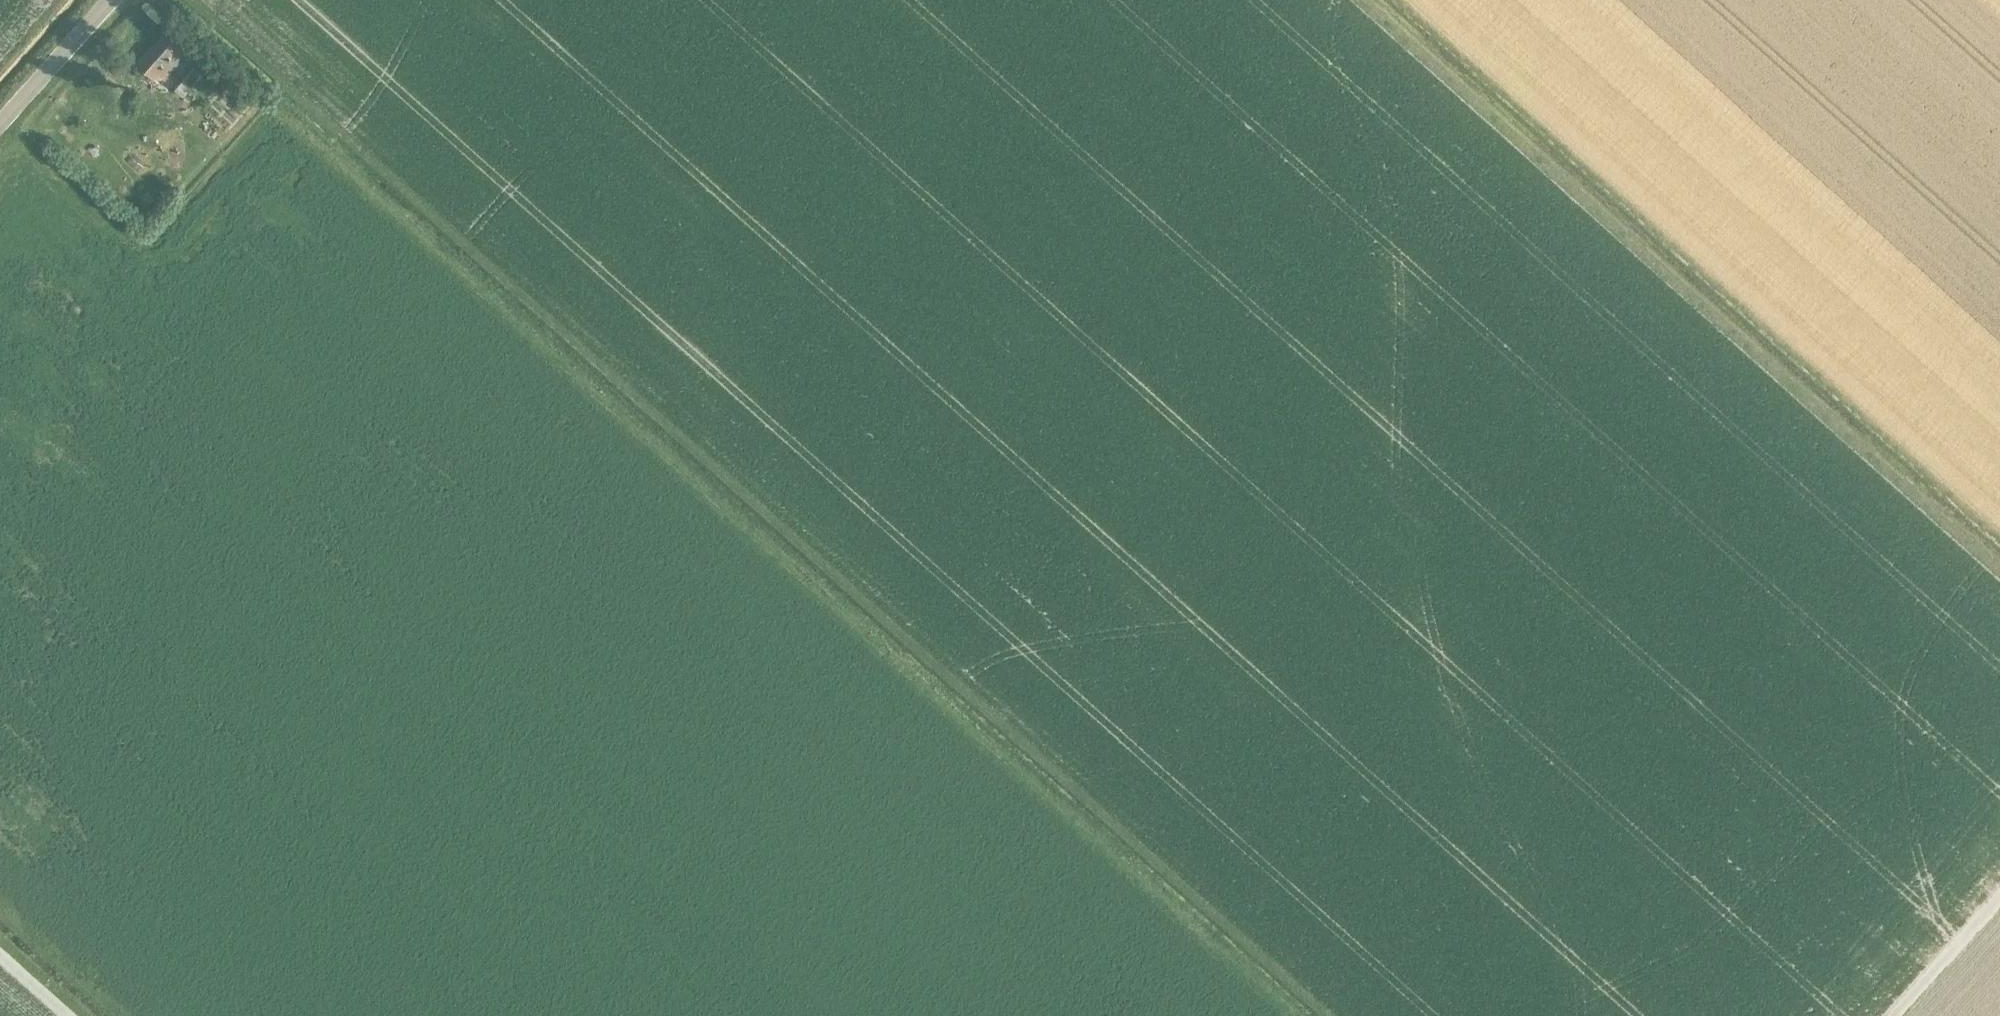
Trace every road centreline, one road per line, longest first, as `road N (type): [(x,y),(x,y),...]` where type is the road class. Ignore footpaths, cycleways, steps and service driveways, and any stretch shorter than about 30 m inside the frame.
road 1 (unclassified): [(0,126),(114,0)]
road 2 (track): [(1896,1015),(1999,900)]

